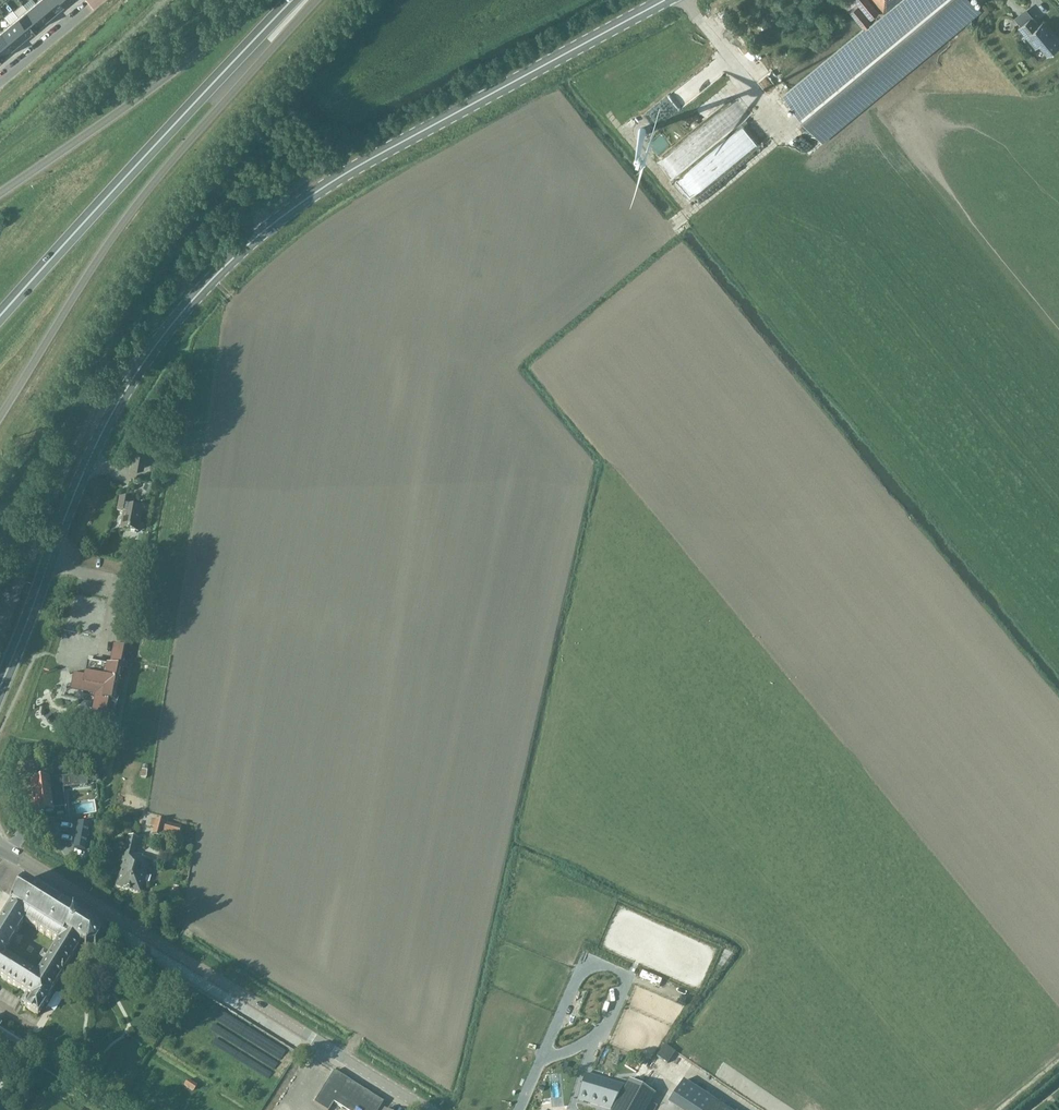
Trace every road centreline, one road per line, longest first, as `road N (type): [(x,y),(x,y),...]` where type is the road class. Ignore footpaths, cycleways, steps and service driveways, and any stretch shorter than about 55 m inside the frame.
road 1 (primary): [(0,687),(114,409),(210,281),(337,179),(665,0)]
road 2 (trunk): [(0,416),(120,229),(307,0)]
road 3 (tertiary): [(432,1109),(0,848)]
road 4 (trunk): [(0,316),(294,0)]
road 5 (trunk): [(266,0),(161,87),(0,194)]
road 6 (residential): [(98,0),(0,83)]

